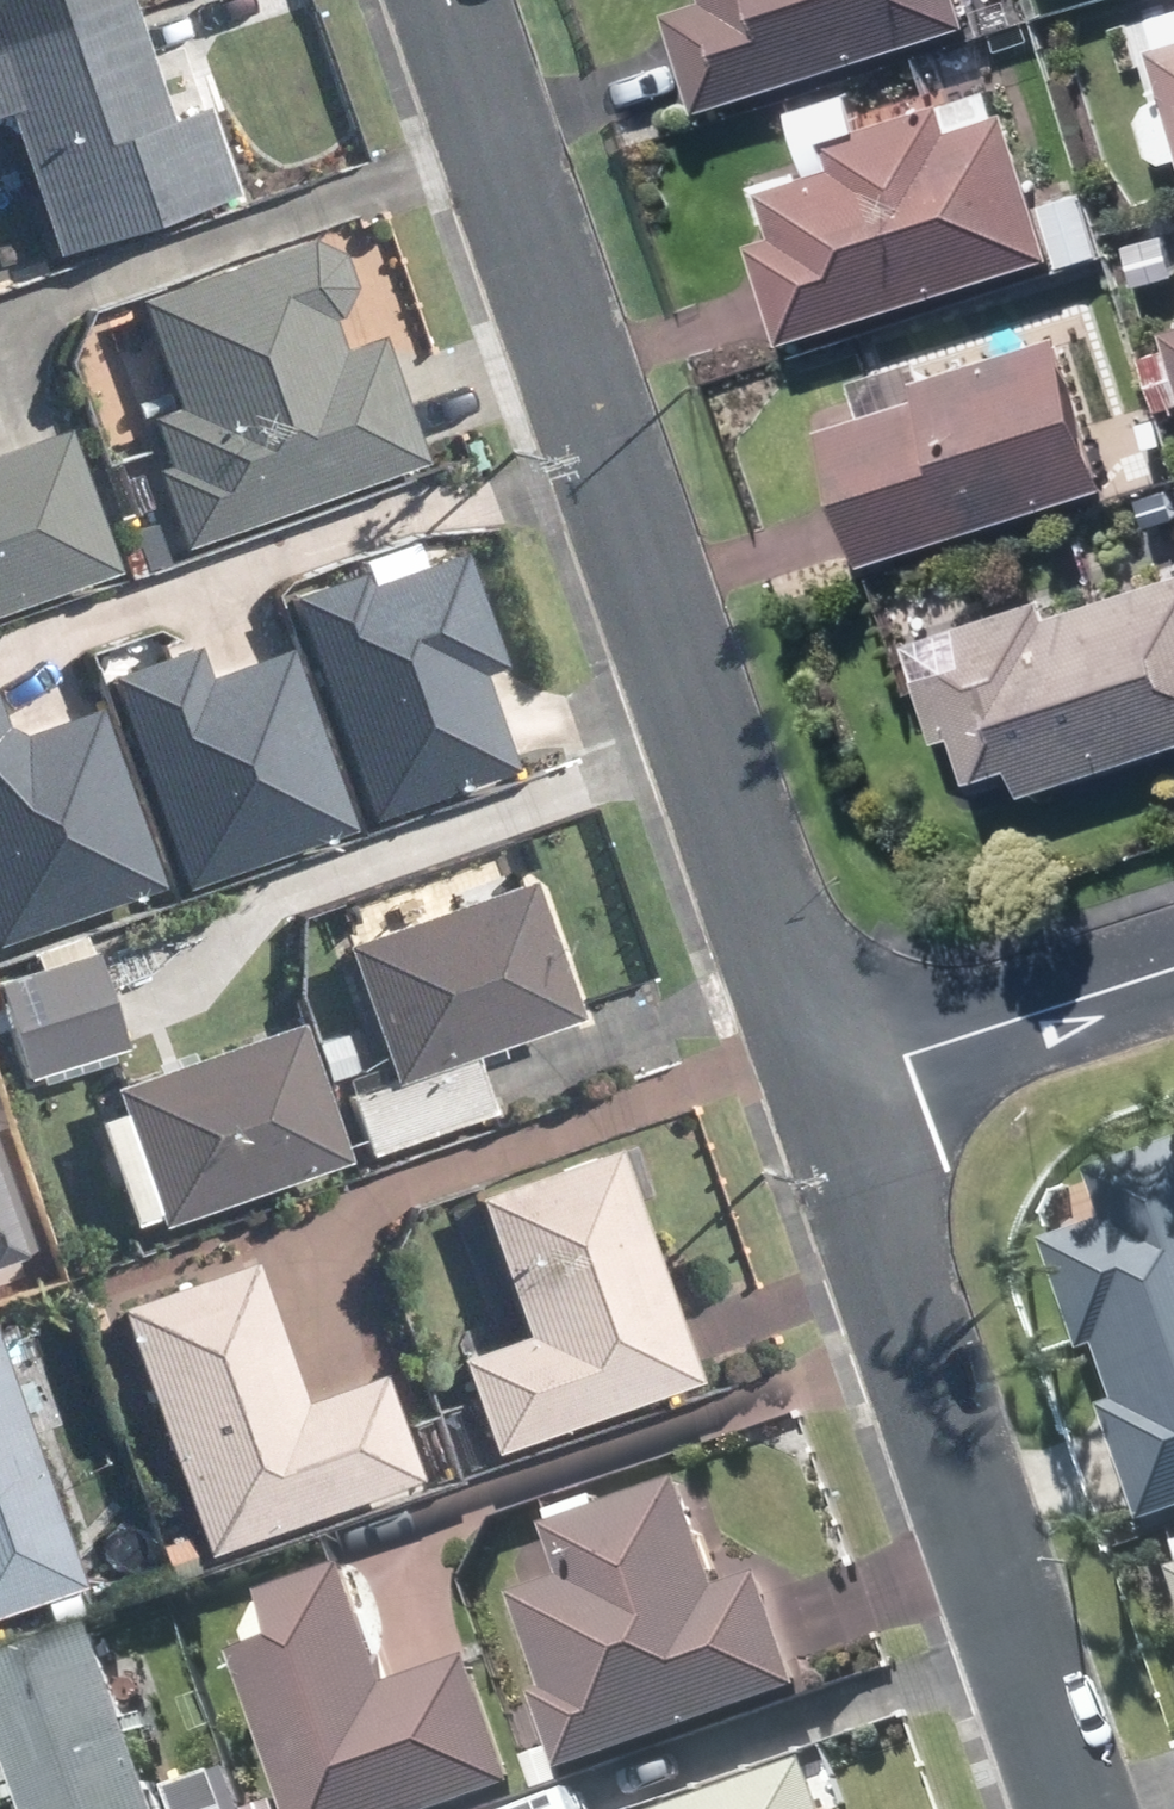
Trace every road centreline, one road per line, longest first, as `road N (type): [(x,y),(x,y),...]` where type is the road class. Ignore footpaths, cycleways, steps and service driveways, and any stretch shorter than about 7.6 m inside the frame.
road 1 (residential): [(451,0),(842,1091)]
road 2 (residential): [(842,1091),(1087,1808)]
road 3 (residential): [(1173,978),(842,1091)]

